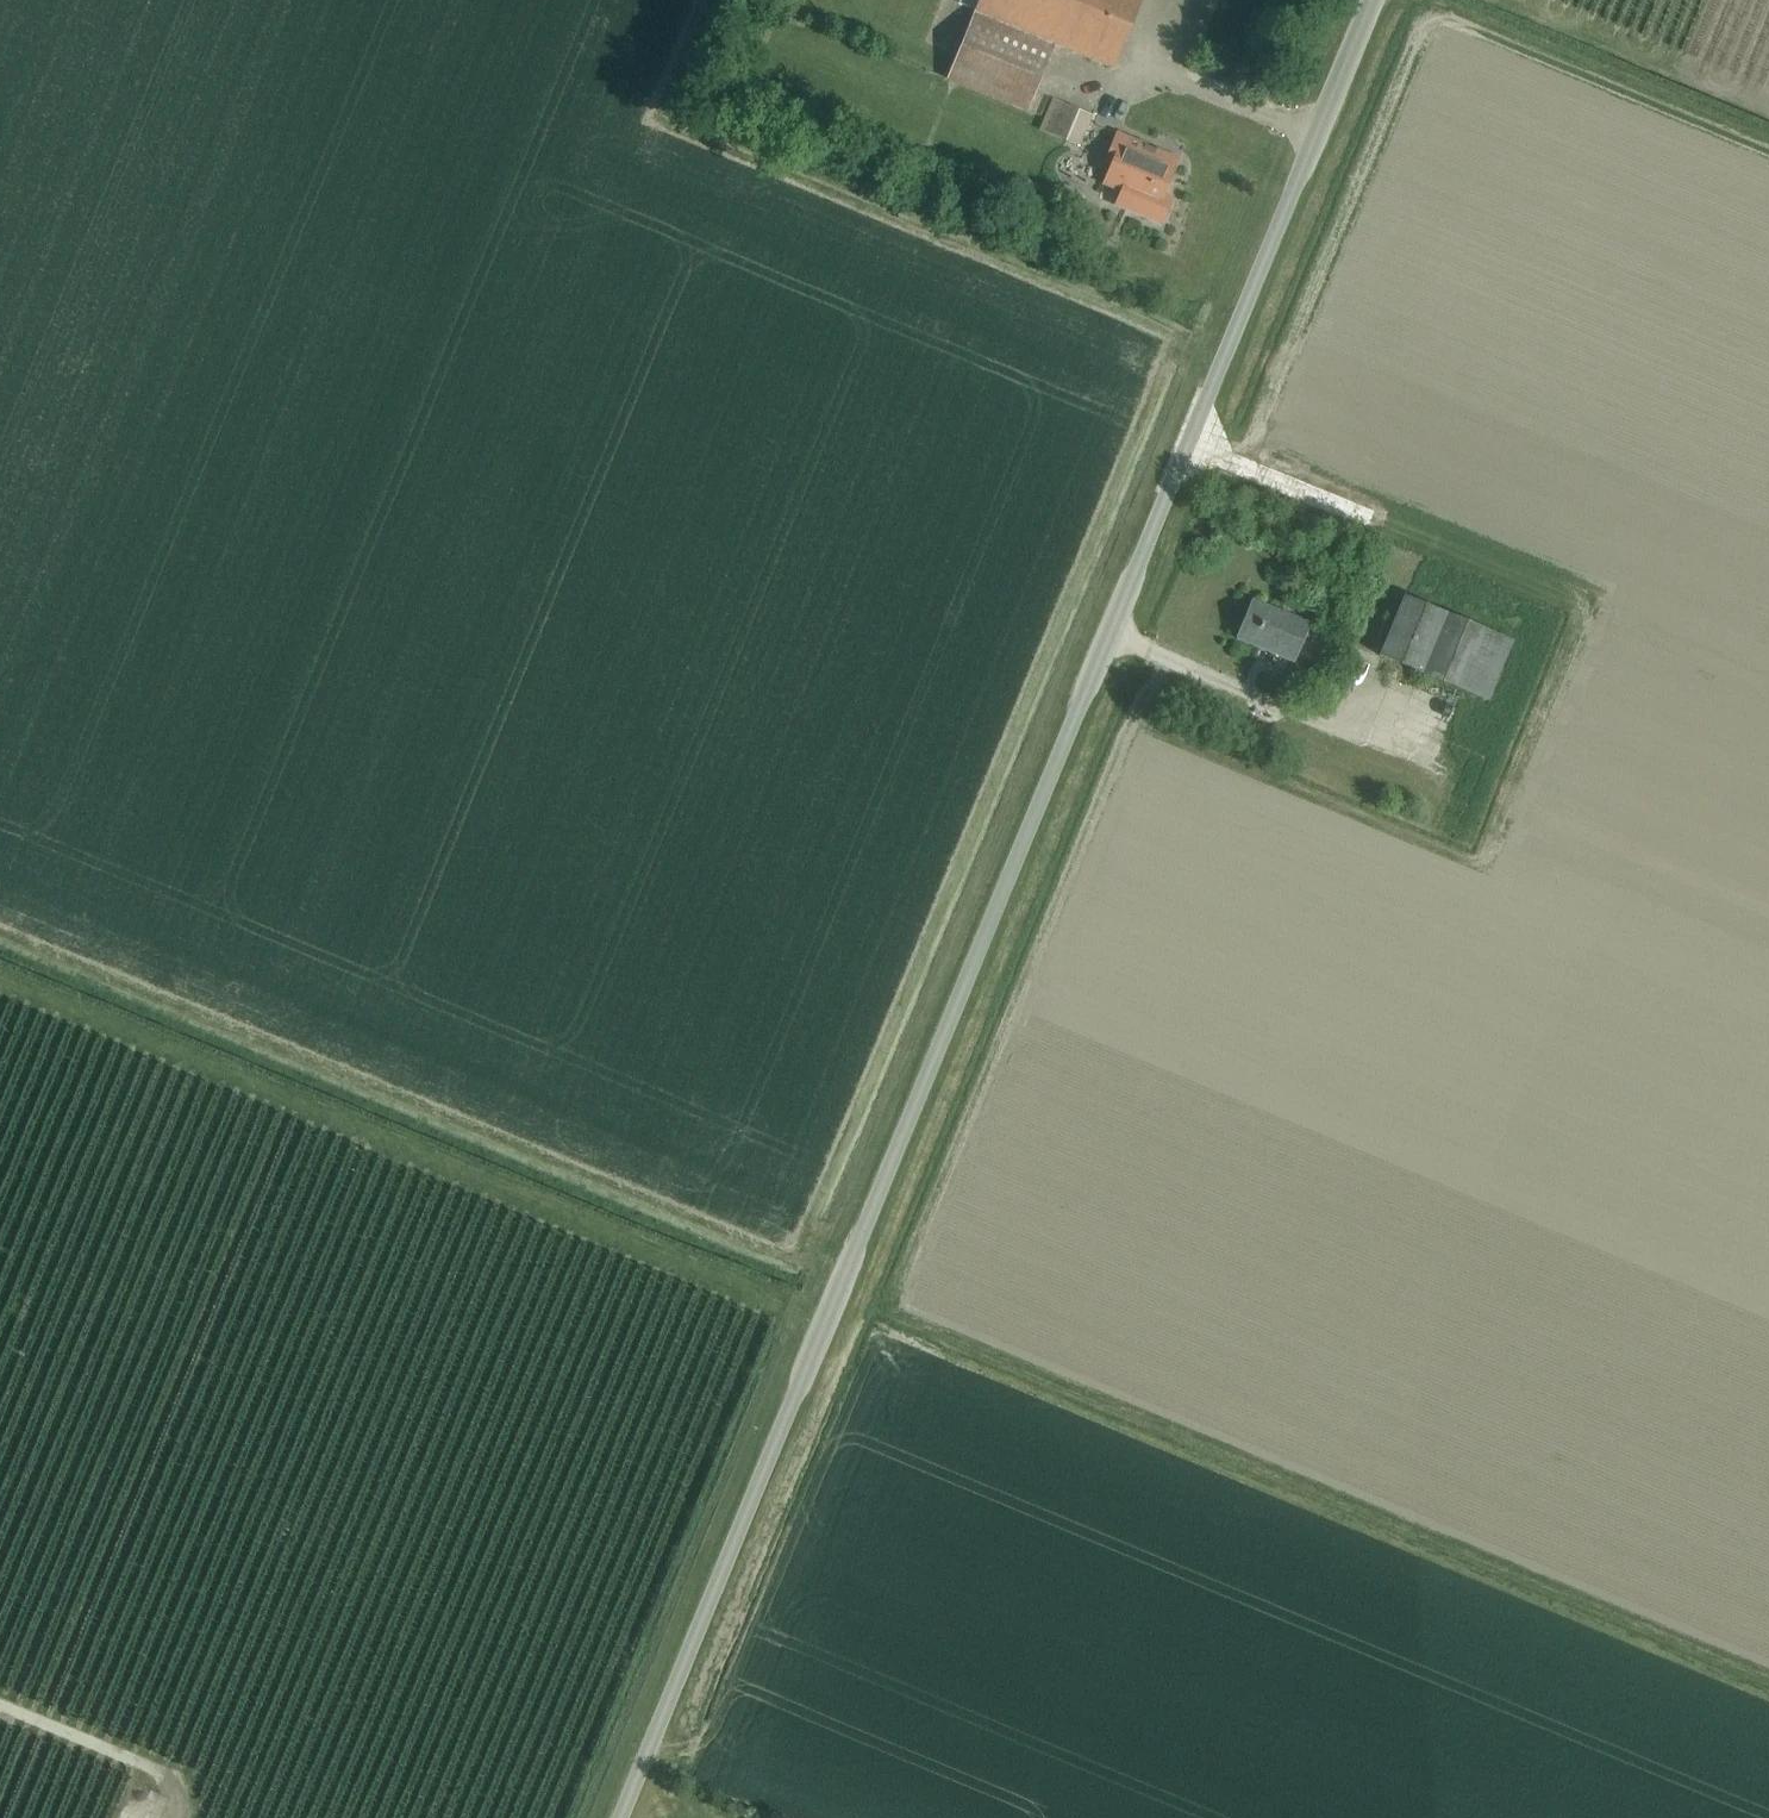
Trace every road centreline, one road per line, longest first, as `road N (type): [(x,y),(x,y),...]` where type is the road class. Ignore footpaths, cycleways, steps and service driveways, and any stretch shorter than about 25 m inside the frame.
road 1 (unclassified): [(626,1817),(1364,0)]

